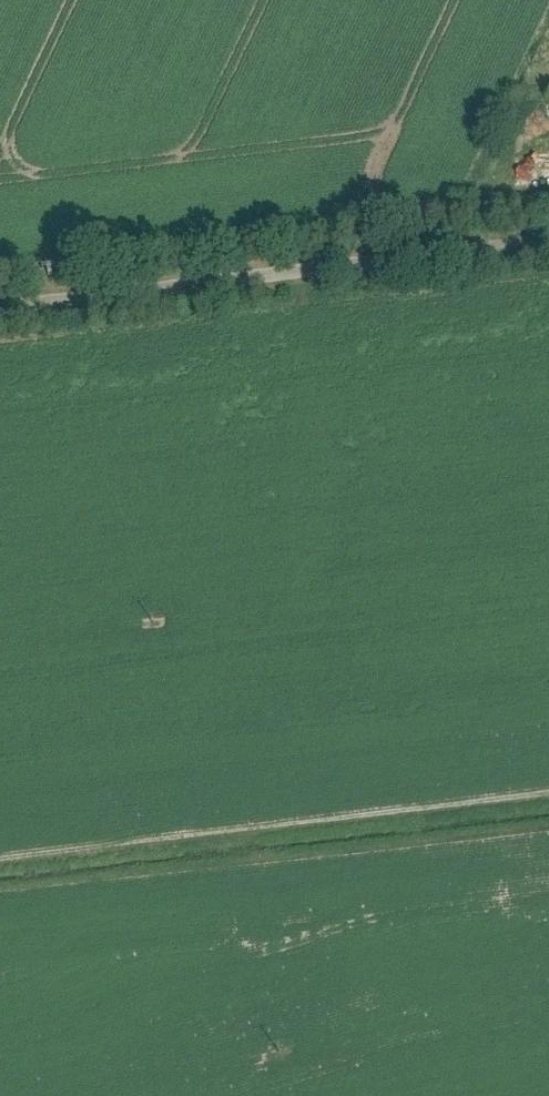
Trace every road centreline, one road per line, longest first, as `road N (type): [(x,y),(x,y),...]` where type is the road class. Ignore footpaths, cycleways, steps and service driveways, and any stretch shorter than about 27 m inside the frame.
road 1 (unclassified): [(0,311),(548,241)]

